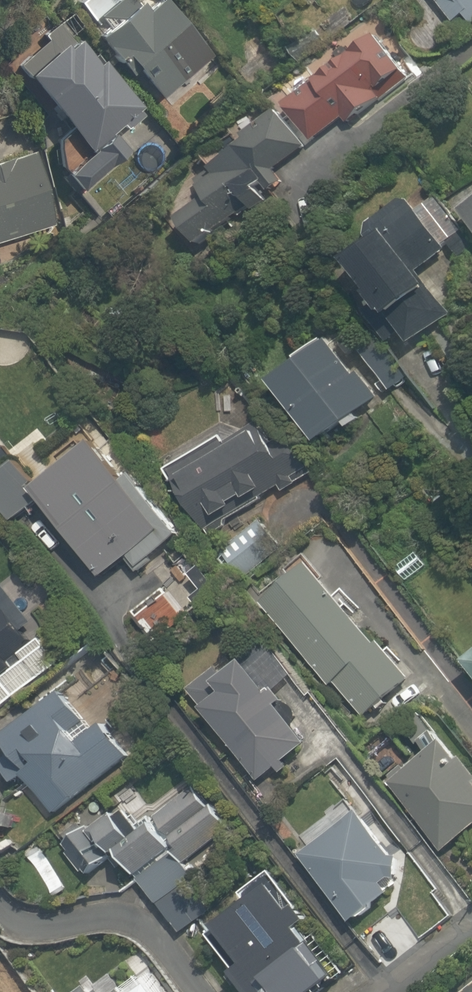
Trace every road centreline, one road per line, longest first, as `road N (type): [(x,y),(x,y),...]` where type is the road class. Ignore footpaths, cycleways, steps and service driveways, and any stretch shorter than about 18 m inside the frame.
road 1 (residential): [(203,991),(154,932),(128,920),(45,931),(0,908)]

